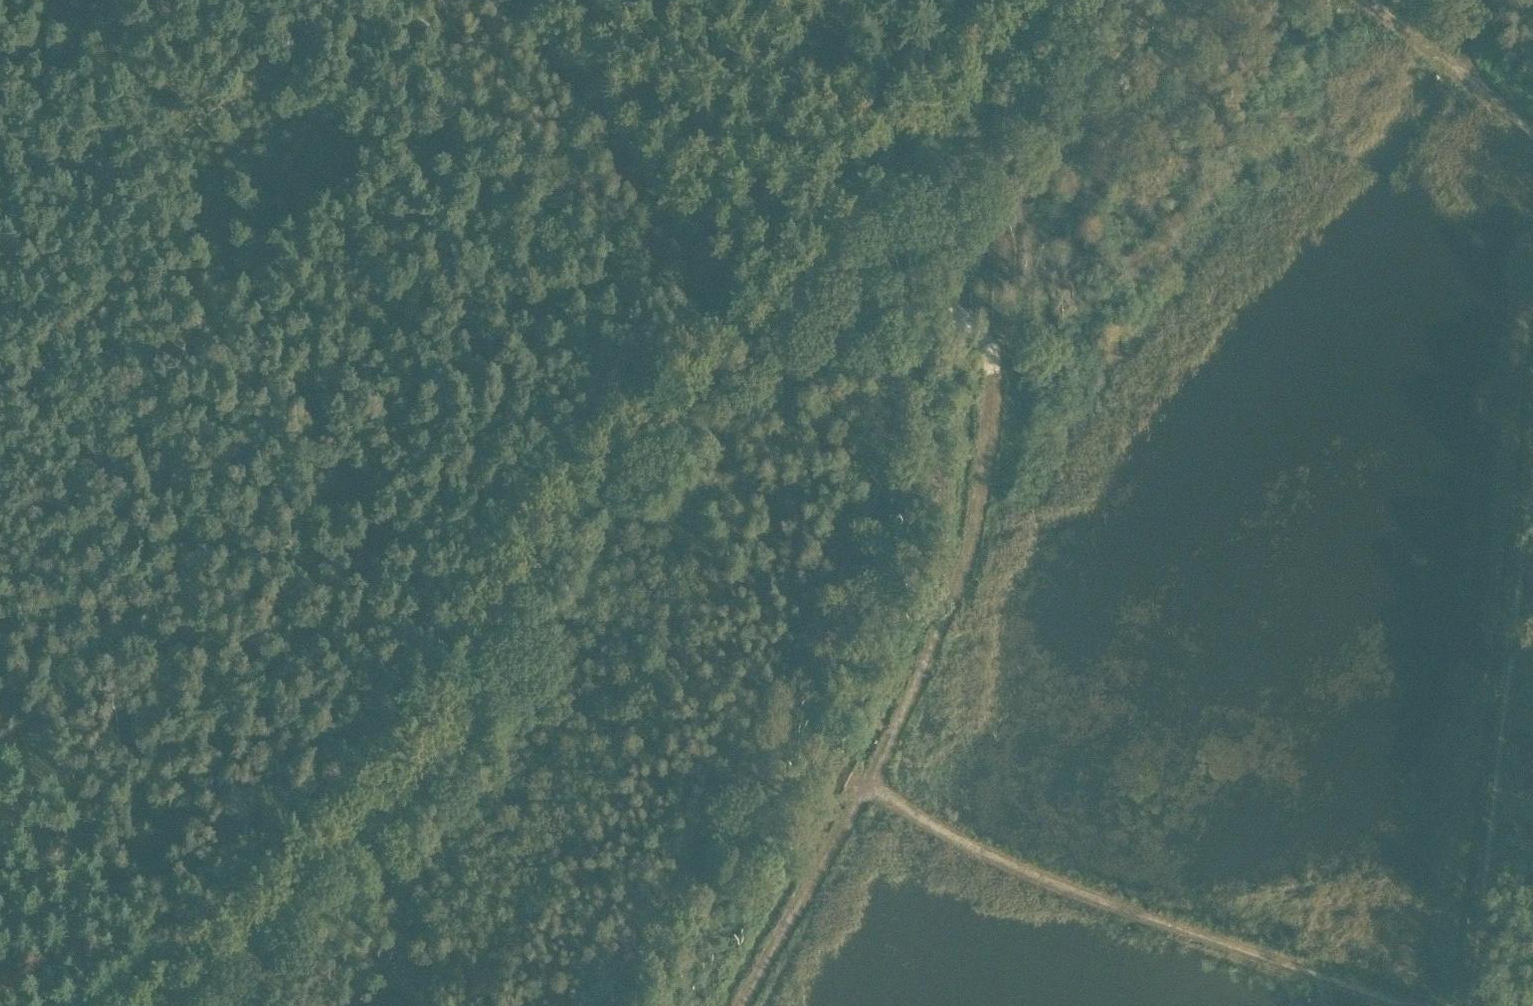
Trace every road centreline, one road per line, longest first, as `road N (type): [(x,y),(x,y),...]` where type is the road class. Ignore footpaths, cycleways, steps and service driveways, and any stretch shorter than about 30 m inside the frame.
road 1 (track): [(623,1005),(878,497),(928,339),(1001,203),(1152,0)]
road 2 (track): [(0,662),(168,964)]

